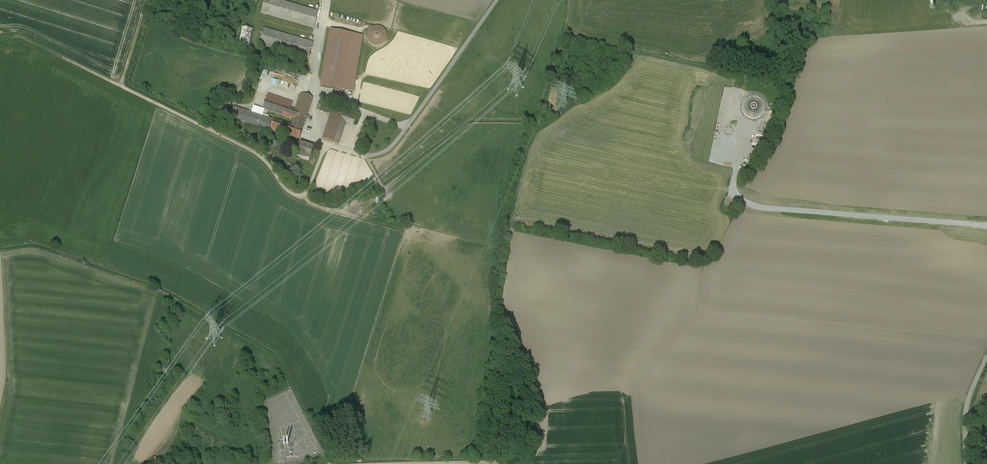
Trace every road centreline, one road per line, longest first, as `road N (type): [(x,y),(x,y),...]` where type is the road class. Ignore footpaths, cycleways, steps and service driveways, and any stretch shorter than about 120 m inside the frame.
road 1 (unclassified): [(496,0),(400,135),(369,154)]

